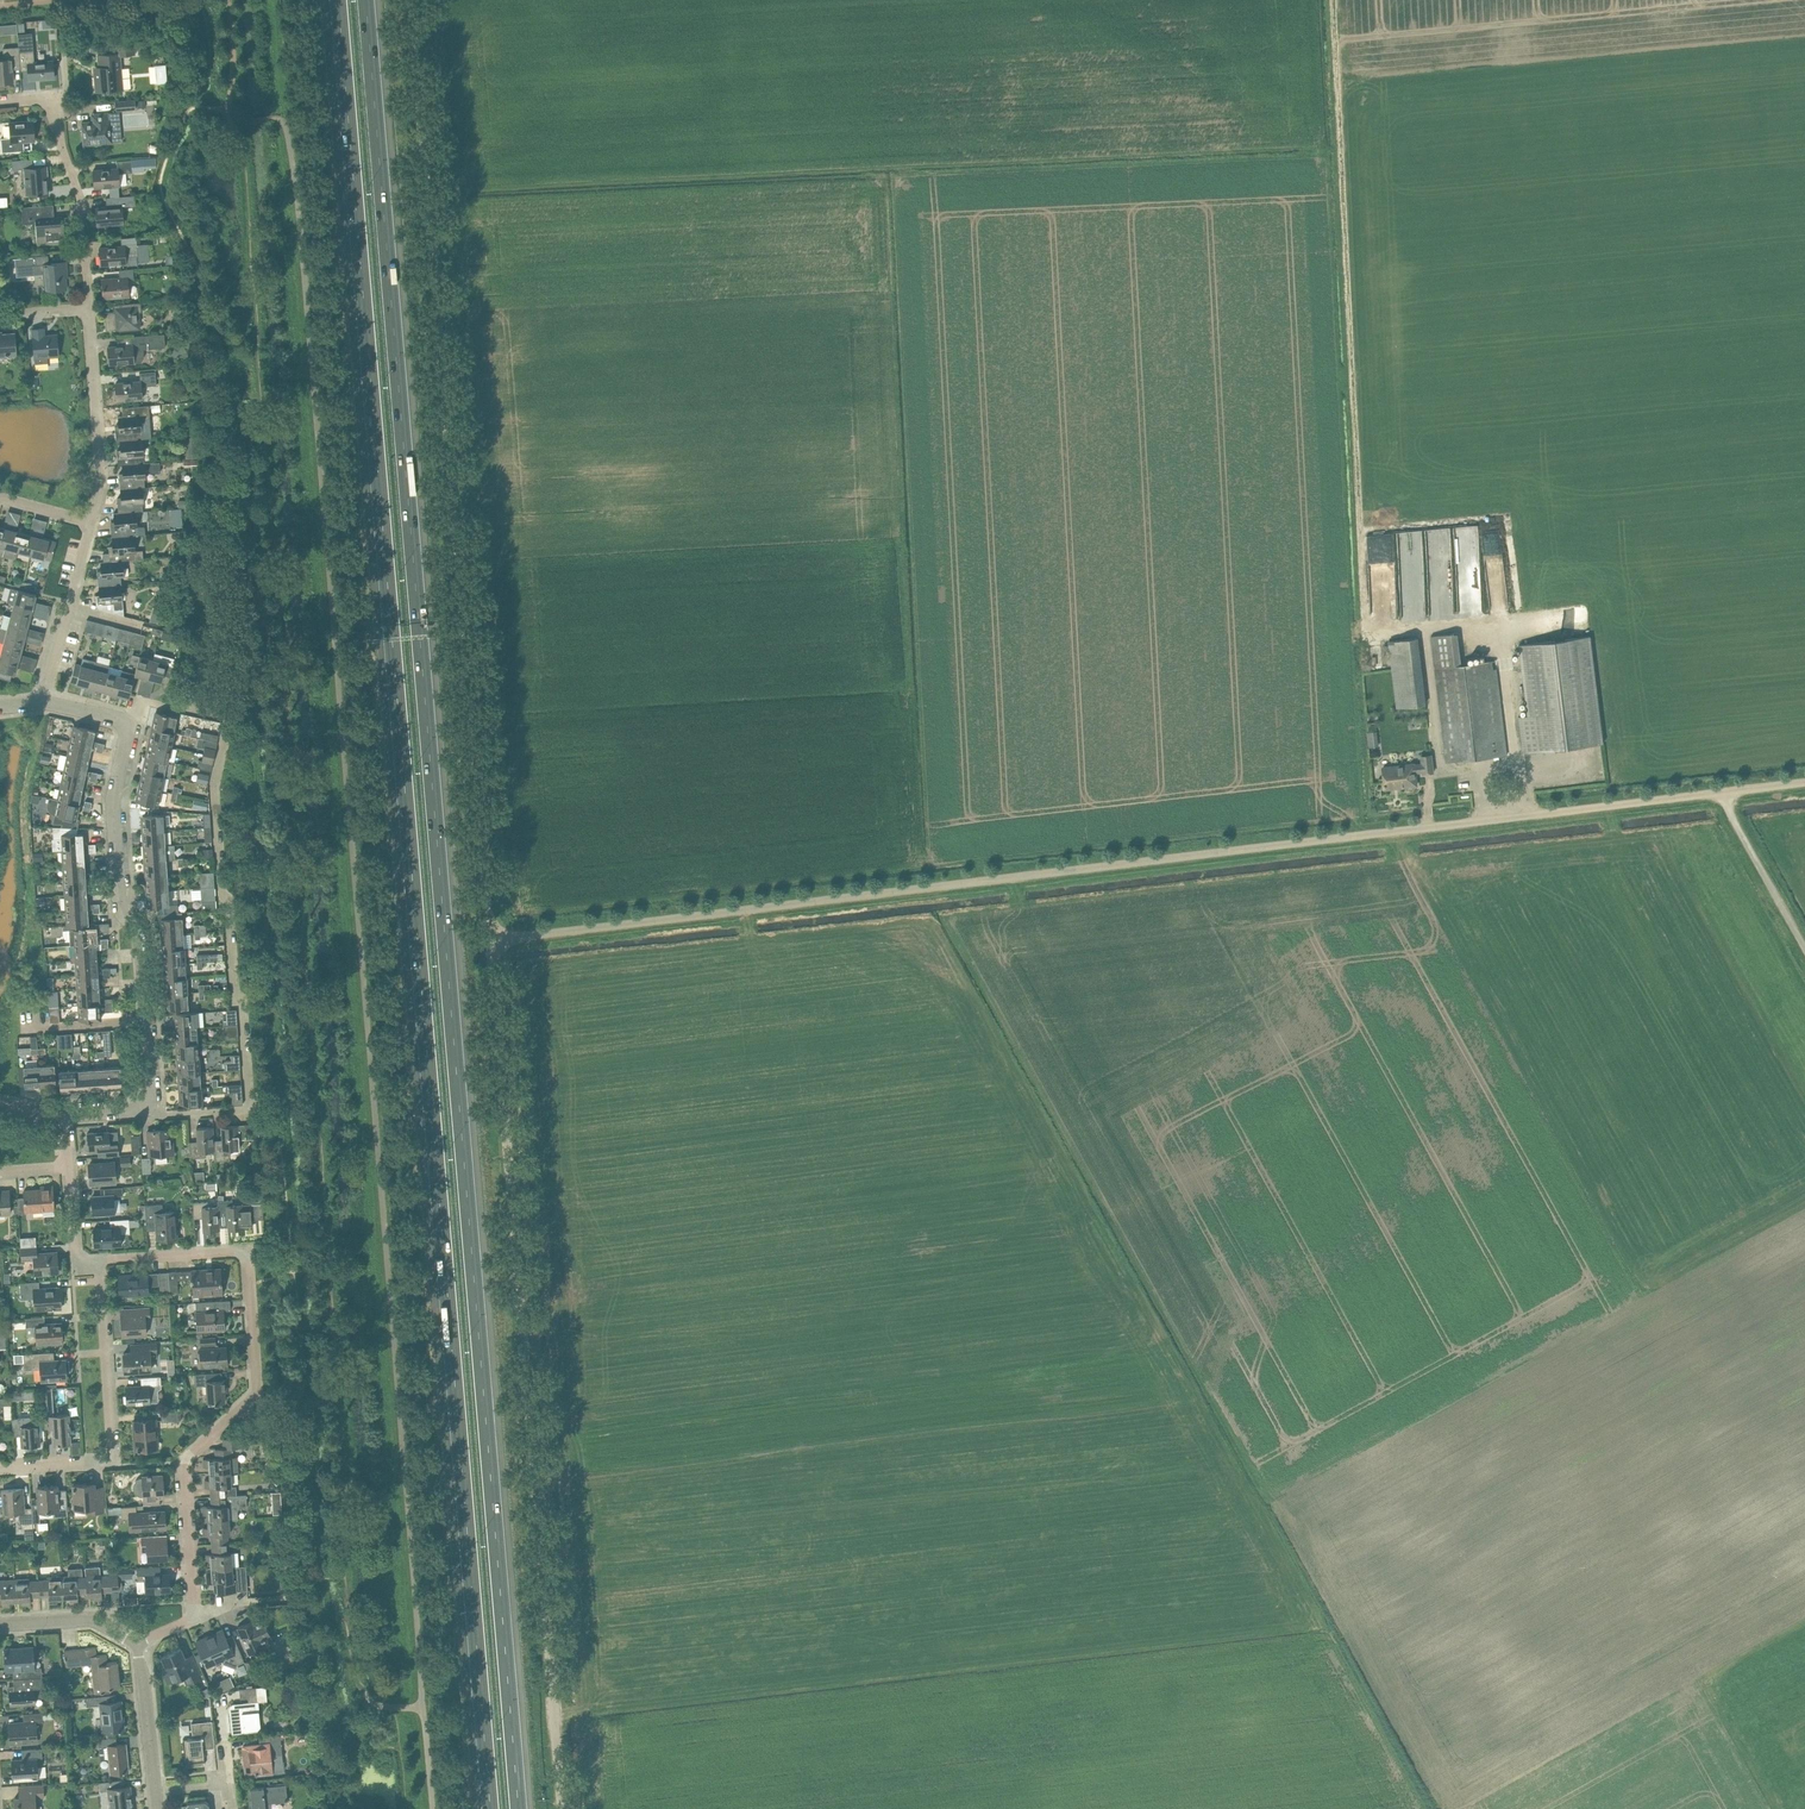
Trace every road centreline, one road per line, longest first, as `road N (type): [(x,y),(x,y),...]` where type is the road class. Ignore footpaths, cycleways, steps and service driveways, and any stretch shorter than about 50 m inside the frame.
road 1 (motorway): [(338,0),(491,1808)]
road 2 (motorway): [(518,1808),(372,0)]
road 3 (unclassified): [(489,940),(1804,781)]
road 4 (unclassified): [(489,940),(407,0)]
road 5 (unclassified): [(568,1808),(489,940)]
road 6 (residential): [(147,1106),(167,1114),(248,1105),(214,784),(227,723),(151,703),(123,723)]
road 7 (residential): [(194,1618),(183,1461),(257,1394),(248,1261),(234,1252),(99,1261)]
road 8 (residential): [(123,723),(113,800),(121,911),(139,937),(147,1106)]
road 9 (residential): [(0,1469),(110,1461),(99,1261)]
road 10 (residential): [(89,307),(81,202),(52,107),(44,99),(0,103)]
road 11 (residential): [(89,307),(101,480),(91,522)]
road 12 (track): [(1723,791),(1804,950)]
road 13 (residential): [(155,1792),(136,1643)]
road 14 (residential): [(136,1643),(86,1619),(0,1625)]

